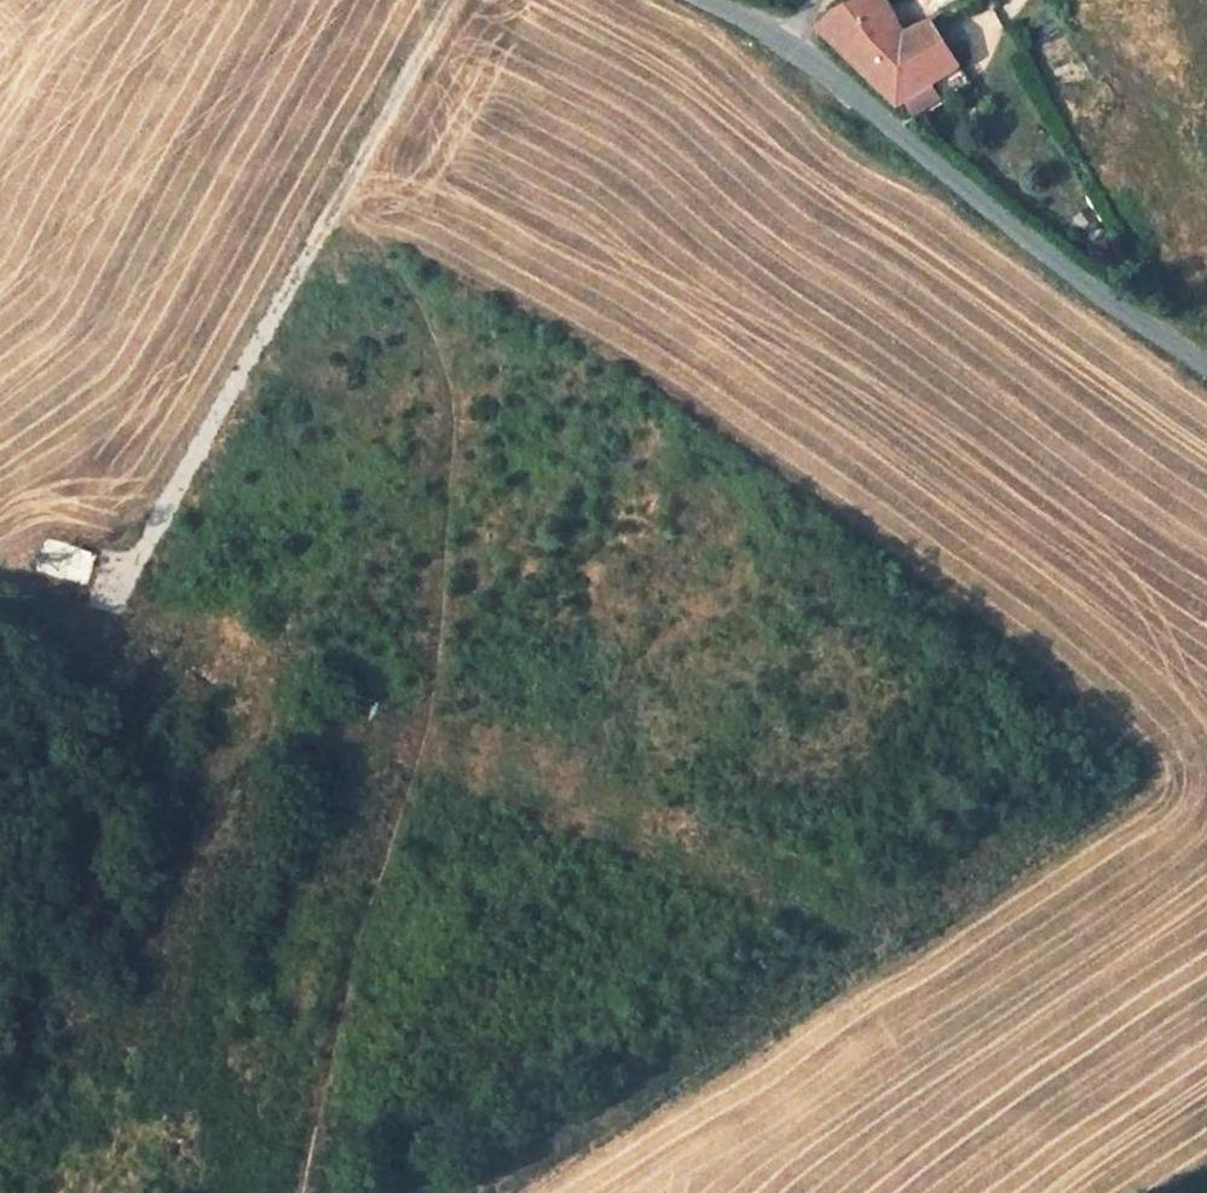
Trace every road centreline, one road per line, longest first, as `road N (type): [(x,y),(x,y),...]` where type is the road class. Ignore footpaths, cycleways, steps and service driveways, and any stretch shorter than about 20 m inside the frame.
road 1 (track): [(445,0),(357,145),(345,198),(450,370),(452,549),(294,1192)]
road 2 (unclassified): [(1206,374),(1138,329),(780,42),(694,0)]

